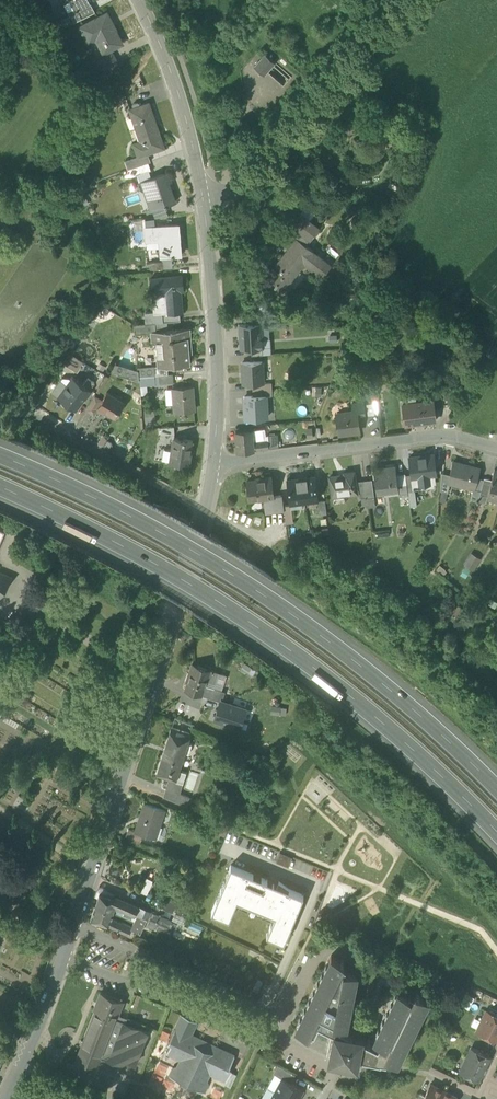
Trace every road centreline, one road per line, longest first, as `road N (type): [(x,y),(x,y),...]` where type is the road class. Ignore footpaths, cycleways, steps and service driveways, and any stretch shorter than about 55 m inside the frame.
road 1 (motorway): [(0,483),(151,558),(252,621),(388,724),(496,828)]
road 2 (motorway): [(496,786),(405,699),(273,597),(92,492),(0,452)]
road 3 (tertiary): [(204,510),(74,926)]
road 4 (residential): [(204,206),(226,199),(402,0)]
road 5 (residential): [(214,466),(444,435),(496,449)]
road 6 (tertiary): [(204,206),(219,376),(214,466)]
road 7 (tertiary): [(139,0),(179,95),(204,206)]
road 8 (residential): [(204,510),(26,412)]
road 9 (residential): [(130,983),(260,1039),(274,1015)]
road 10 (tertiary): [(62,959),(2,1098)]
road 11 (residential): [(274,1015),(140,952)]

